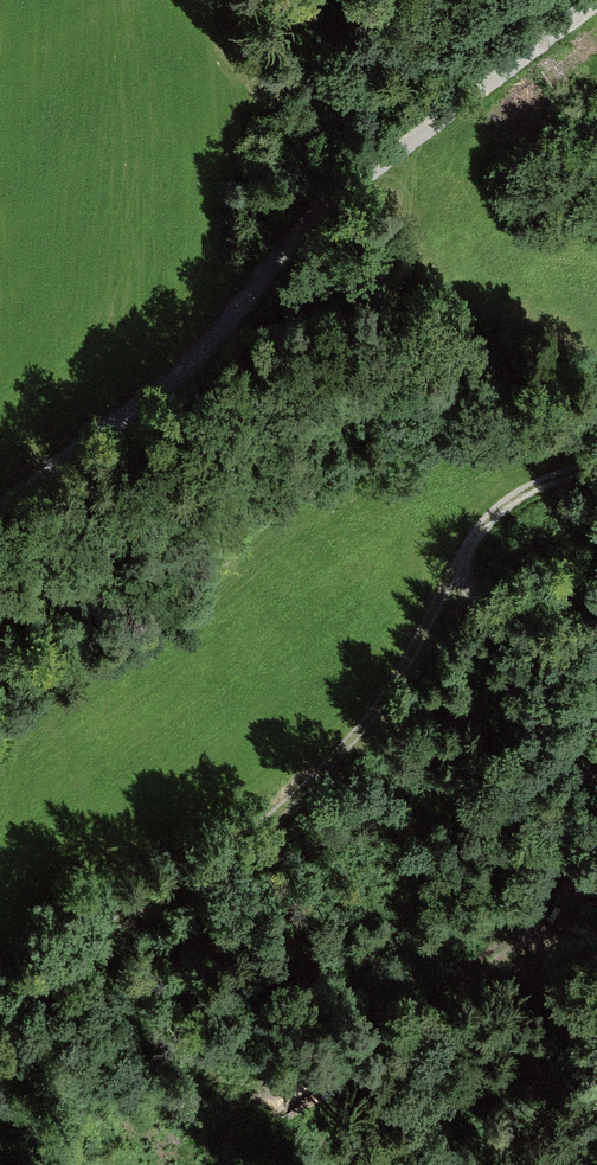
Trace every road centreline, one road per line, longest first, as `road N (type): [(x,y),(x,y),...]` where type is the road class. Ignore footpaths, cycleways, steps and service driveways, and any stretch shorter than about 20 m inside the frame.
road 1 (track): [(596,4),(377,170),(0,510)]
road 2 (track): [(0,996),(135,919),(270,826),(355,745),(456,566)]
road 3 (track): [(456,566),(492,521),(596,474)]
road 4 (track): [(596,636),(551,634),(491,612),(456,566)]

